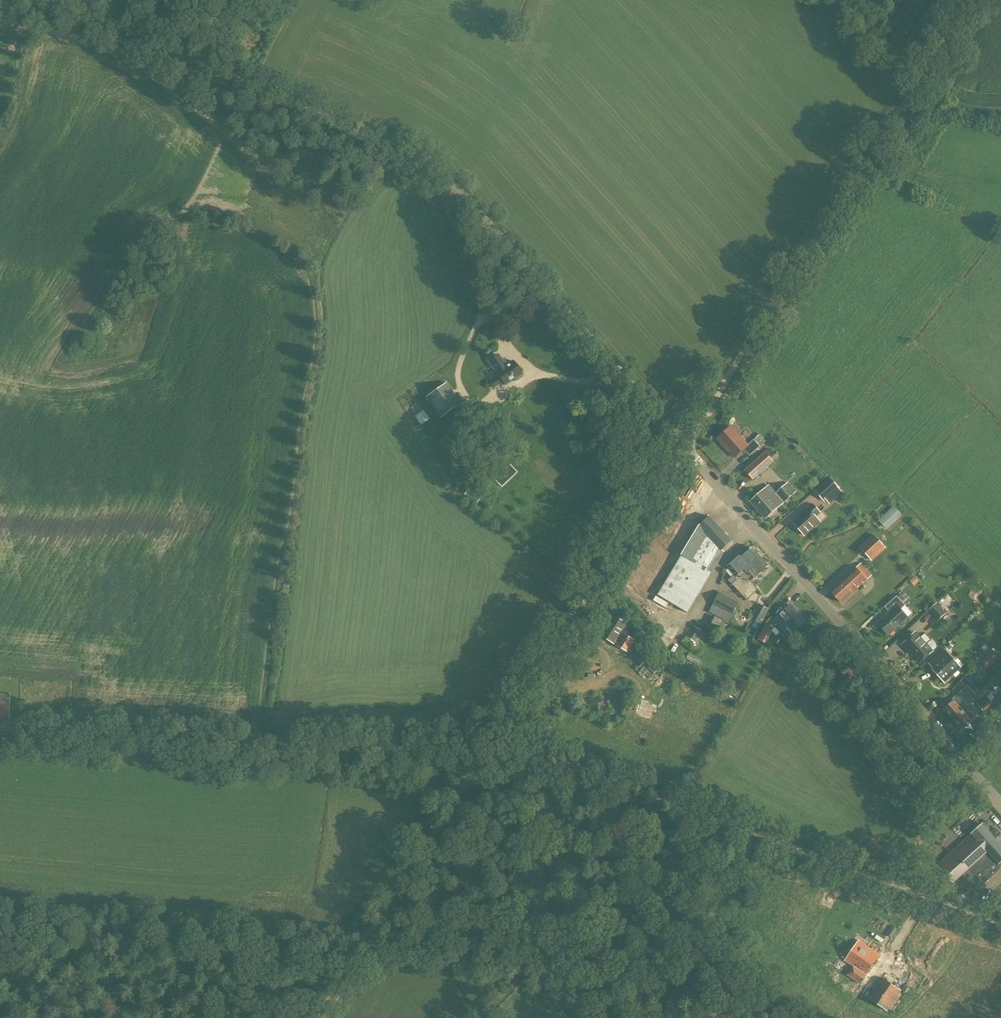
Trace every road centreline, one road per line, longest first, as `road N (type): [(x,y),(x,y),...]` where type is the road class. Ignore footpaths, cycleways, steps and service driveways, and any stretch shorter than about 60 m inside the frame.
road 1 (tertiary): [(1000,802),(451,183),(80,0)]
road 2 (track): [(972,0),(484,754)]
road 3 (track): [(1000,923),(657,798),(521,760)]
road 4 (track): [(484,754),(0,730)]
road 5 (track): [(484,754),(314,1017)]

